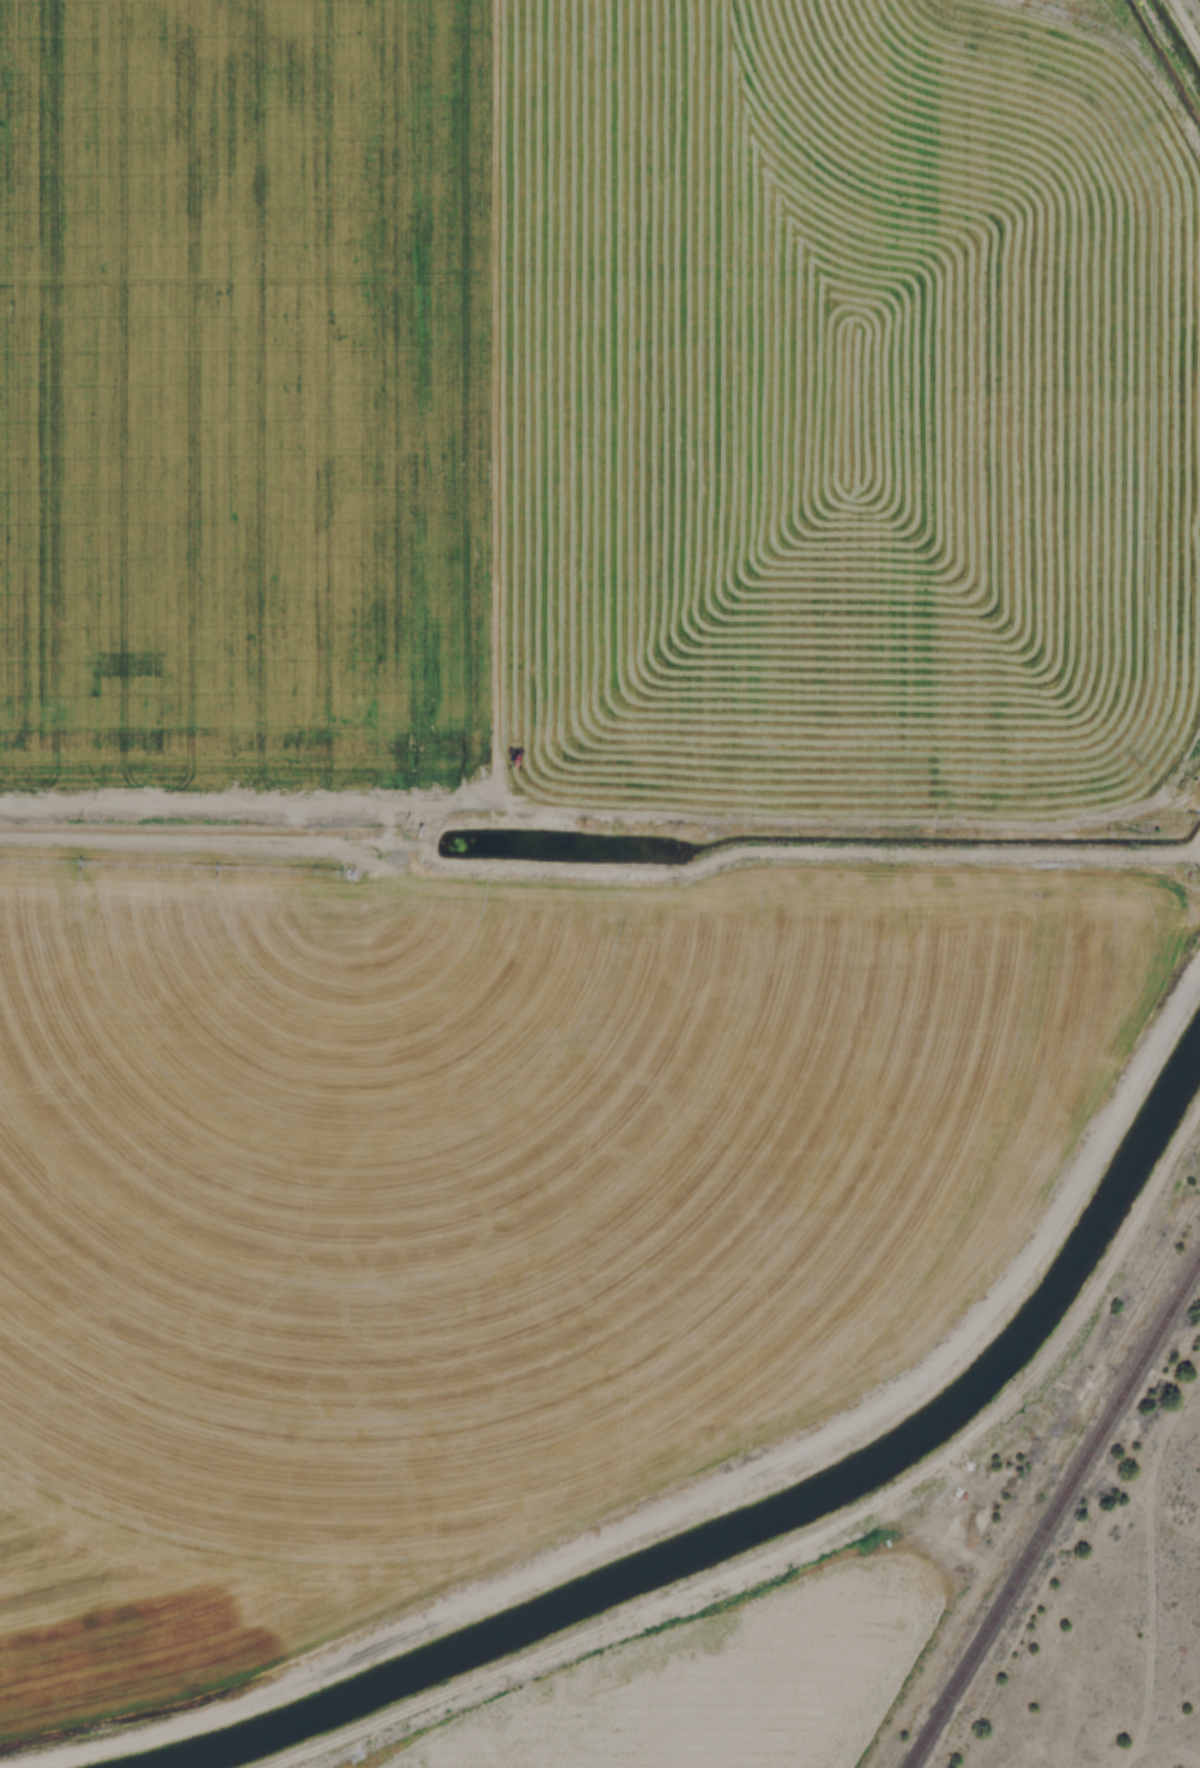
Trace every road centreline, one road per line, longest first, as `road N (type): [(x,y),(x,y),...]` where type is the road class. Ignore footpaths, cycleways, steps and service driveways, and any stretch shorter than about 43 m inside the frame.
road 1 (track): [(1121,1767),(1150,1697),(1154,1463),(1199,1370)]

